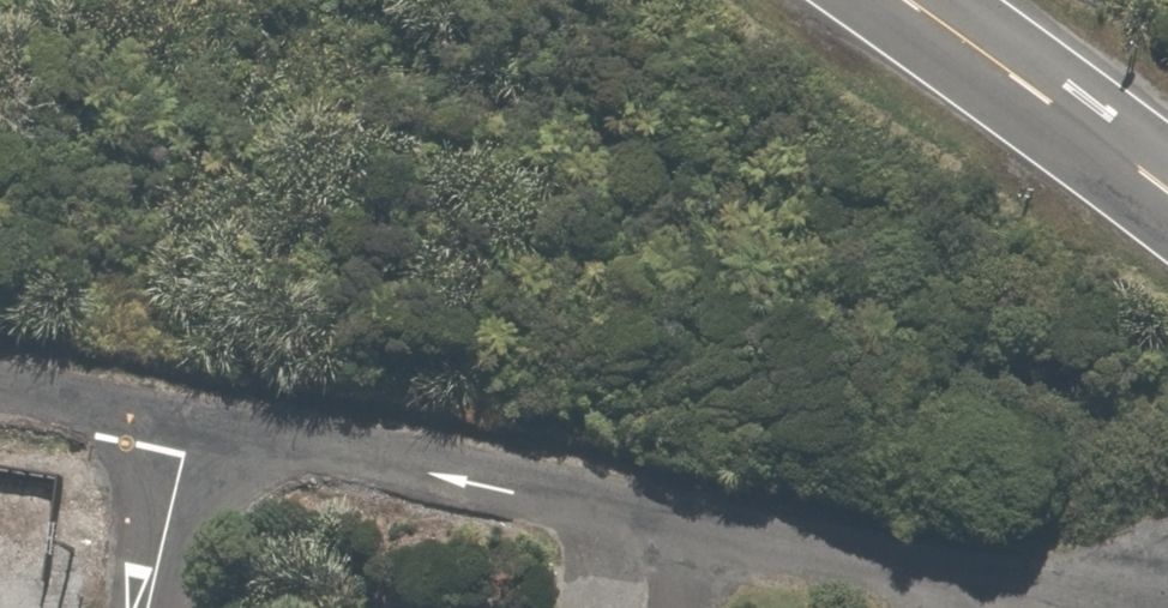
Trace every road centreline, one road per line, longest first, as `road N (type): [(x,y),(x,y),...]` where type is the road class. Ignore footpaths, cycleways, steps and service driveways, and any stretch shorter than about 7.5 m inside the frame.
road 1 (residential): [(208,425),(502,472),(1146,607)]
road 2 (primary): [(1167,187),(918,0)]
road 3 (residential): [(0,388),(208,425)]
road 4 (residential): [(208,425),(167,607)]

